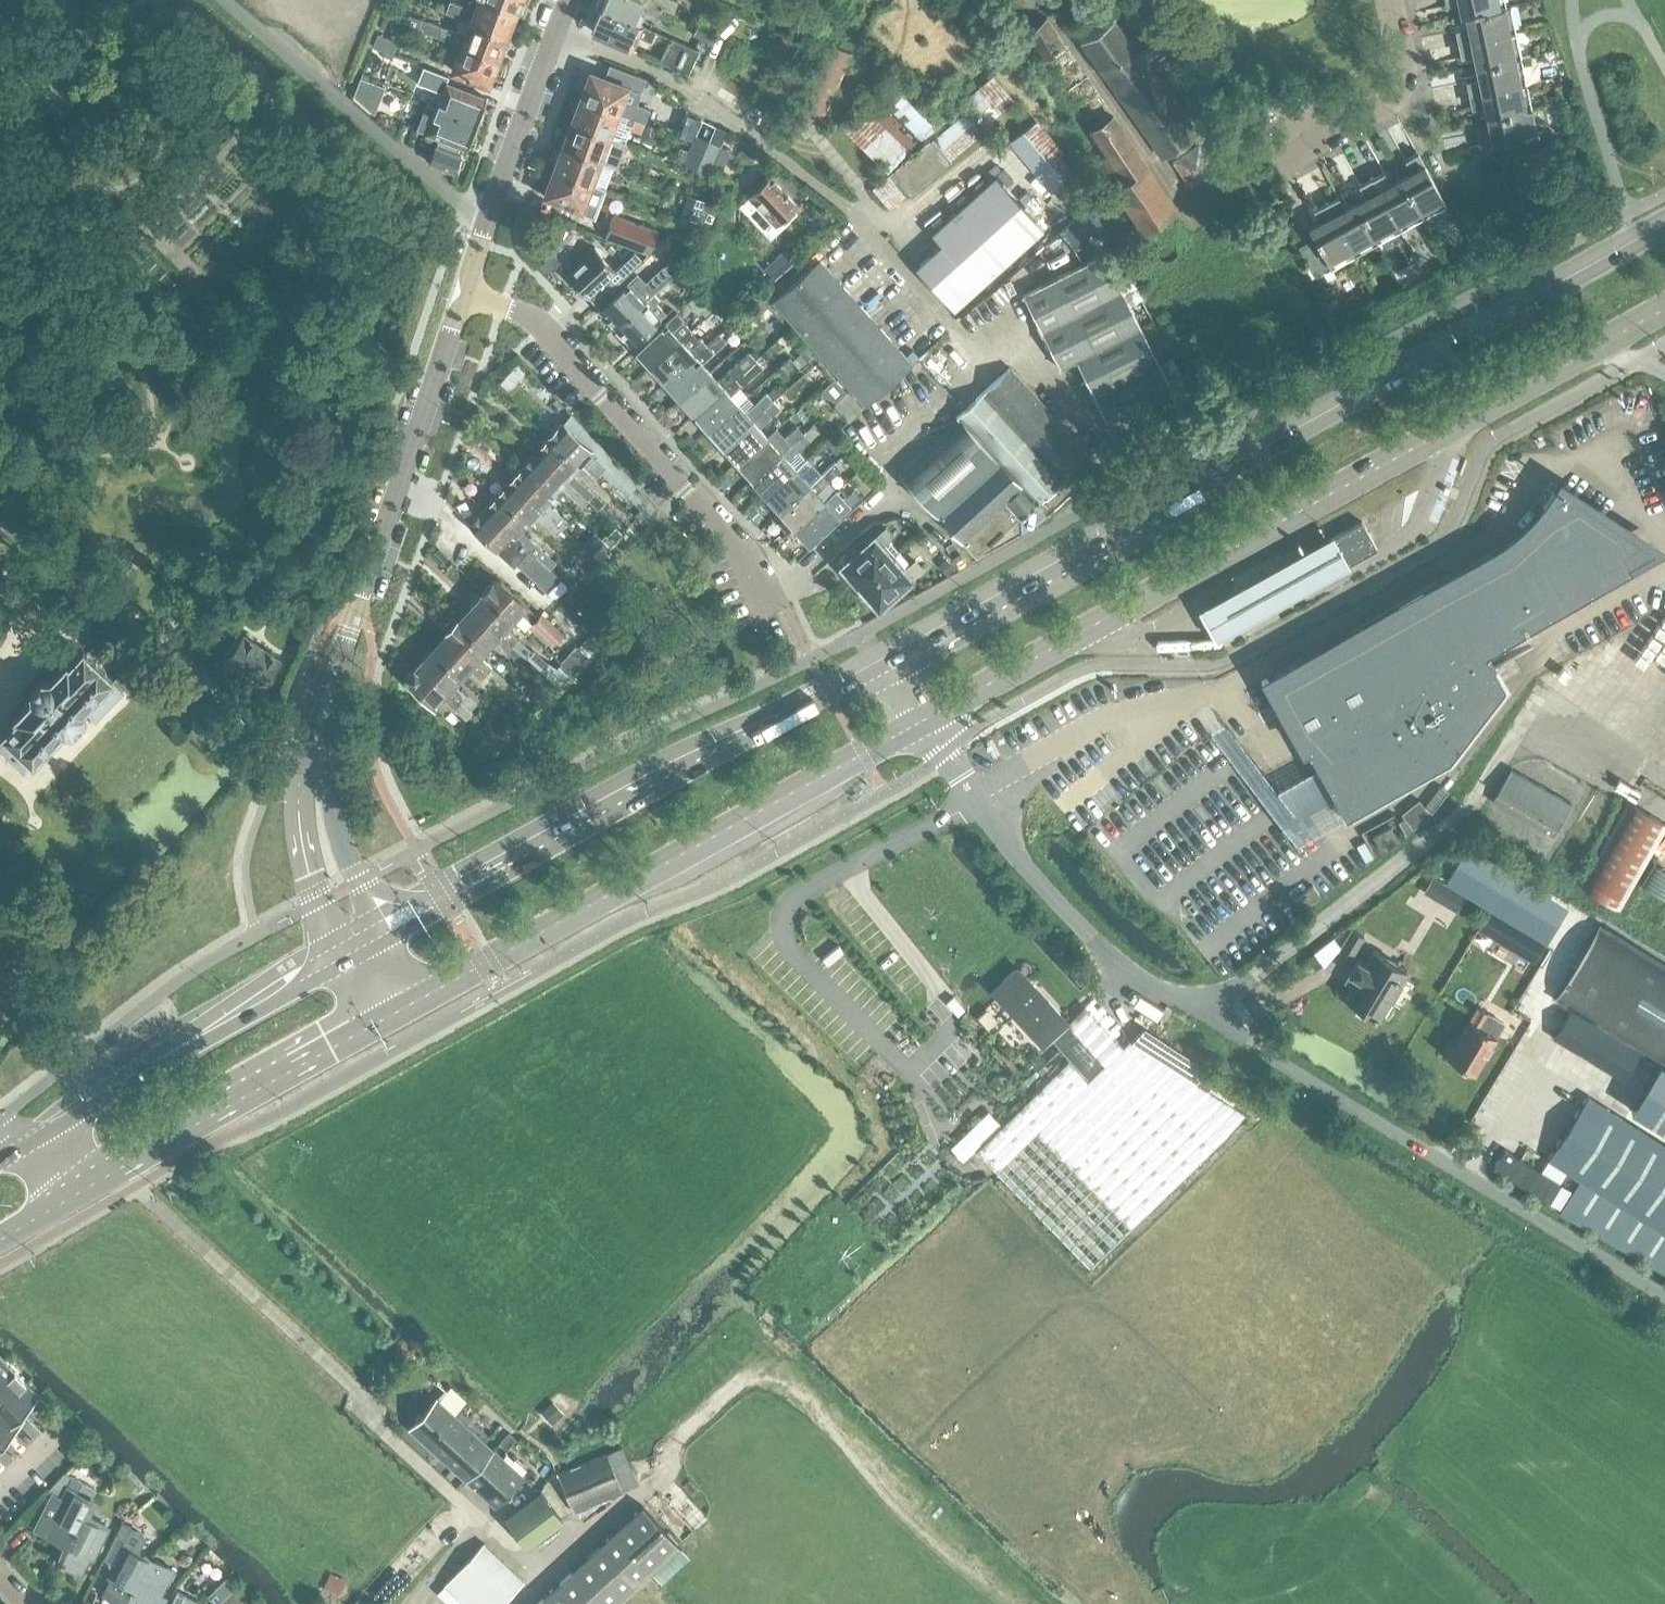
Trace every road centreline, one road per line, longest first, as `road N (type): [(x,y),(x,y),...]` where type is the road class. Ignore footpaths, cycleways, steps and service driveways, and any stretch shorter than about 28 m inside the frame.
road 1 (trunk): [(816,1603),(0,772)]
road 2 (trunk): [(0,902),(694,1603)]
road 3 (residential): [(943,755),(1019,863),(1120,966),(1664,1293)]
road 4 (secondary): [(1664,224),(885,661)]
road 5 (secondary): [(920,722),(1664,307)]
road 6 (secondary): [(398,1011),(920,722)]
road 7 (secondary): [(885,661),(382,942)]
road 8 (residential): [(787,608),(765,593),(752,563),(534,320),(471,297)]
road 9 (track): [(712,1404),(746,1372),(808,1387),(969,1578),(1004,1603)]
road 10 (residential): [(348,635),(454,318),(471,297)]
road 11 (secondary): [(342,964),(40,1135)]
road 12 (residential): [(348,635),(316,699),(298,778),(309,874),(342,964)]
road 13 (residential): [(486,221),(221,0)]
road 14 (secondary): [(105,1176),(398,1011)]
road 15 (residential): [(382,942),(333,808),(348,635)]
road 16 (residential): [(486,221),(569,0)]
road 17 (residential): [(1389,0),(1406,81),(1396,108),(1293,161)]
road 18 (secondary): [(0,1237),(105,1176)]

